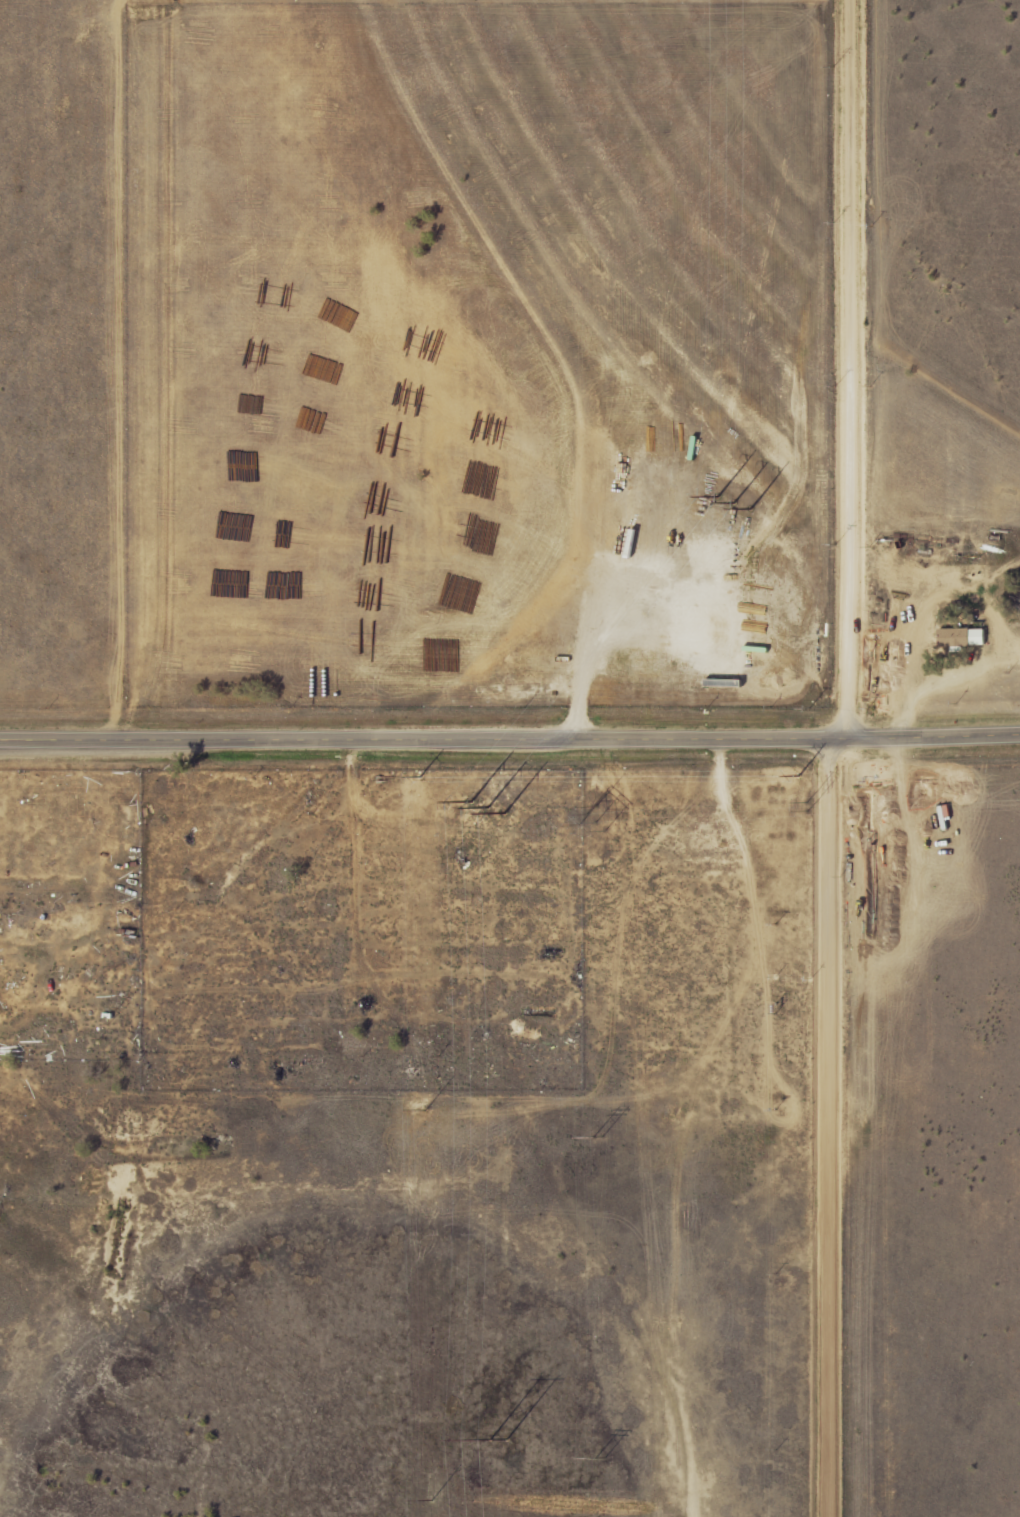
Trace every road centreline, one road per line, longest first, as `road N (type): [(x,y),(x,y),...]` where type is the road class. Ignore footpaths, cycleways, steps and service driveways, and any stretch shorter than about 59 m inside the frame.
road 1 (residential): [(836,1516),(840,0)]
road 2 (secondary): [(0,740),(1019,732)]

